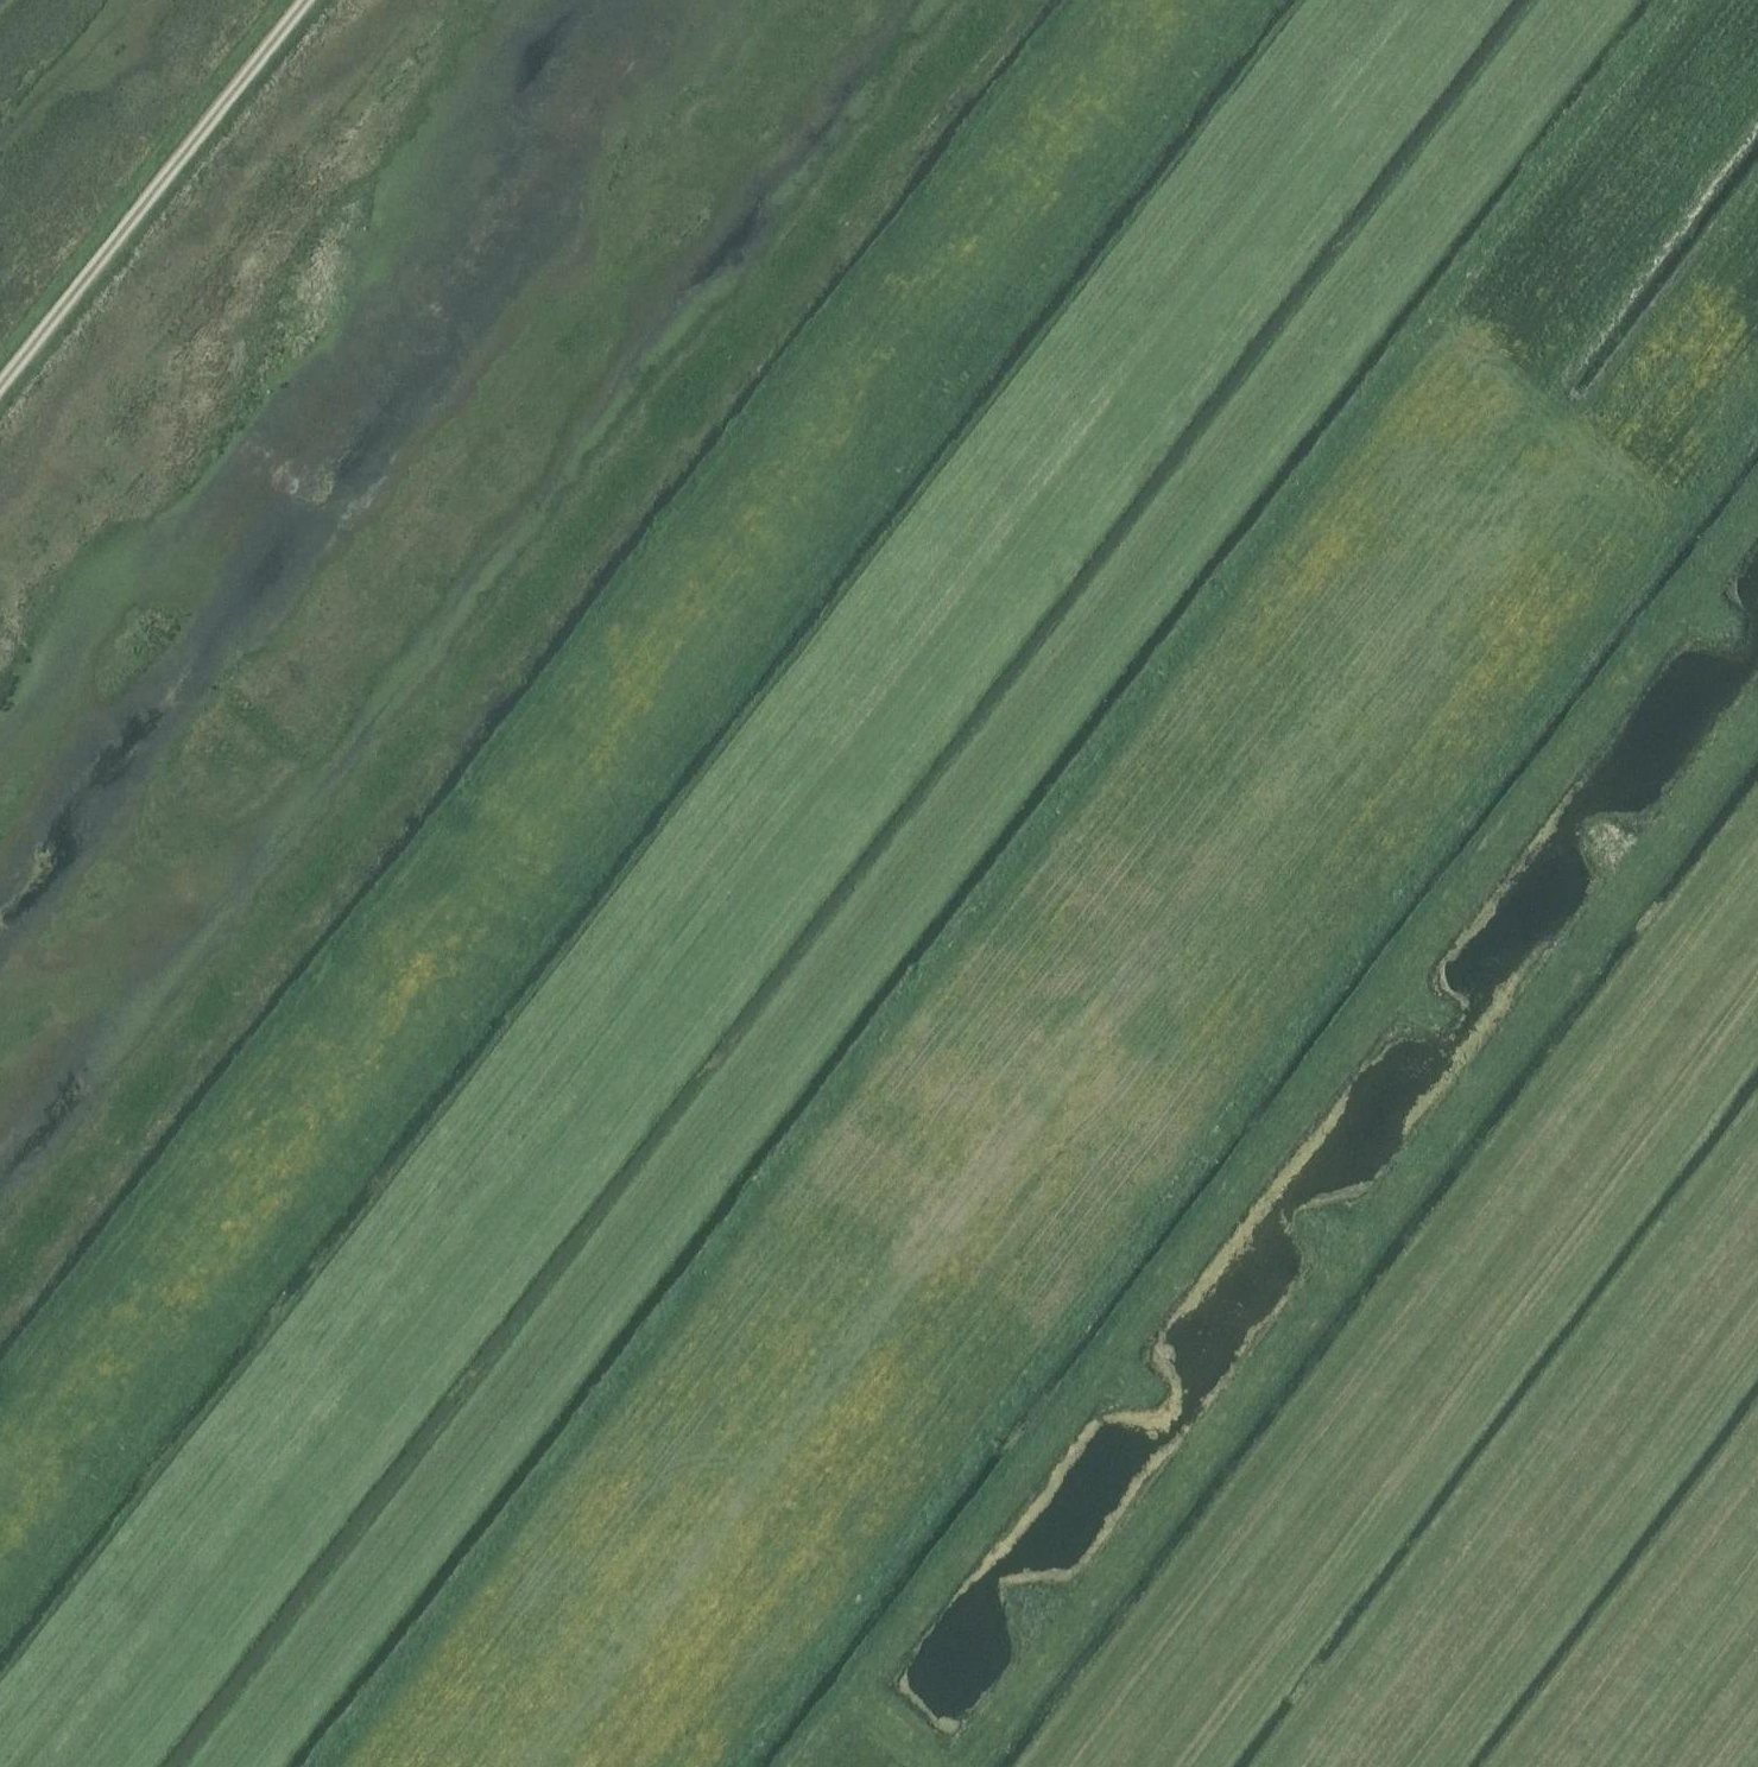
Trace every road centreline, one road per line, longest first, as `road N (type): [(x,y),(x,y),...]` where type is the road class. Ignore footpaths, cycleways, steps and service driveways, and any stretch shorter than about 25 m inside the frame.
road 1 (track): [(941,1233),(530,1766)]
road 2 (track): [(305,0),(0,382)]

